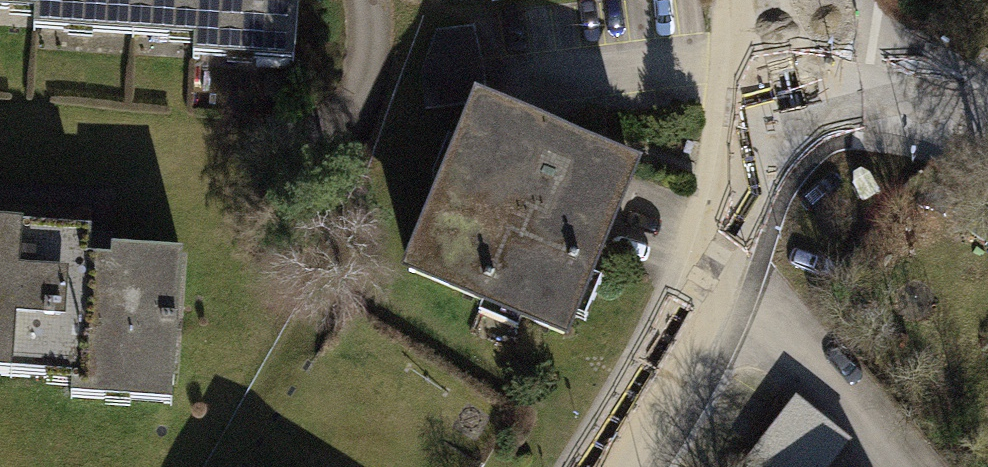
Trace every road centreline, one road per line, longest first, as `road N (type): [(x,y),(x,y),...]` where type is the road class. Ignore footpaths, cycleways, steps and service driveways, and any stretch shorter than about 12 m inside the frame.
road 1 (residential): [(769,99),(723,303),(624,466)]
road 2 (residential): [(769,99),(927,114),(987,132)]

